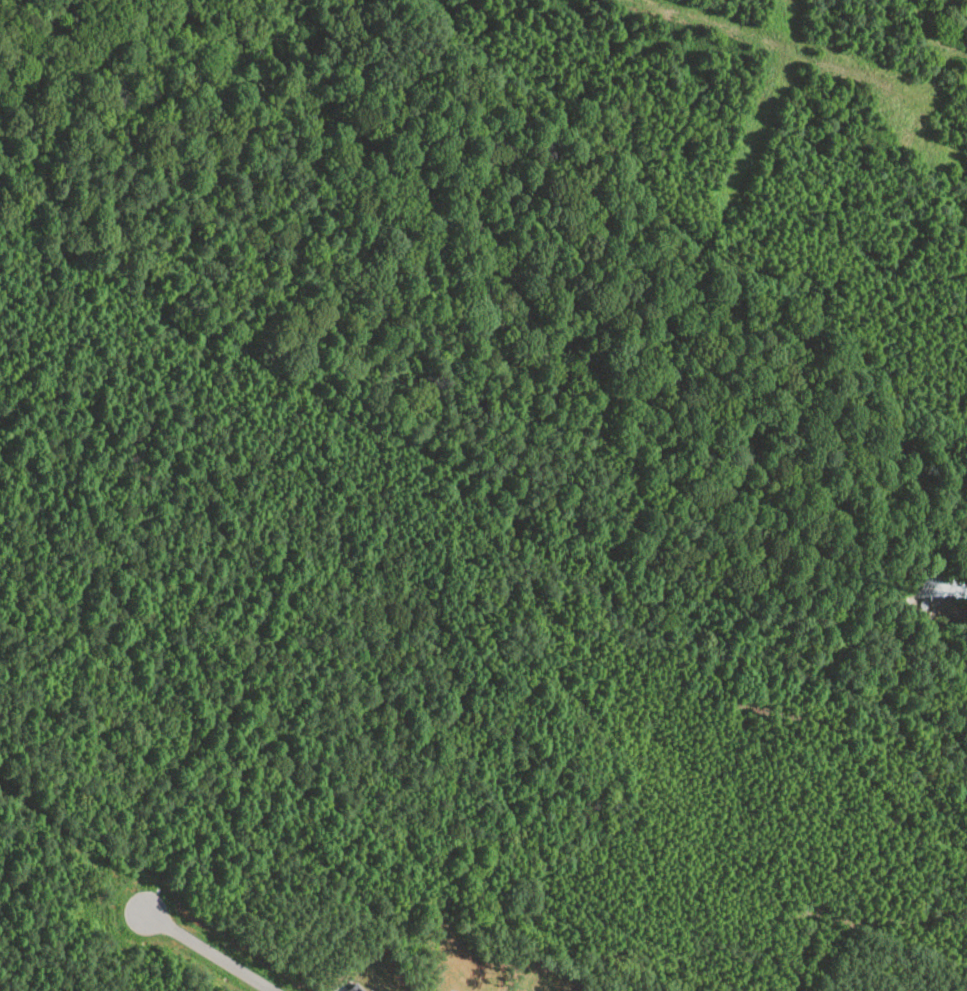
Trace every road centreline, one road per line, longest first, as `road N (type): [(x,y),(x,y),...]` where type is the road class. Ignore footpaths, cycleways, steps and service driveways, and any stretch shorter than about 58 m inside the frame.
road 1 (residential): [(146,909),(273,990)]

